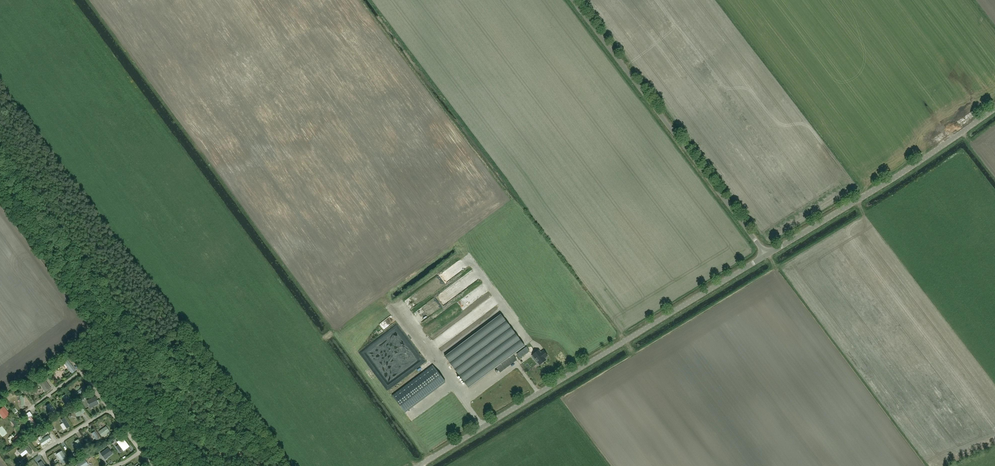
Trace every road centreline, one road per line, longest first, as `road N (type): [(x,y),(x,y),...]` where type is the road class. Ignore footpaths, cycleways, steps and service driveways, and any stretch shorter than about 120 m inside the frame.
road 1 (unclassified): [(419,465),(766,255)]
road 2 (track): [(0,172),(135,352),(146,421),(179,465)]
road 3 (unclassified): [(766,255),(575,0)]
road 4 (unclassified): [(766,255),(994,109)]

